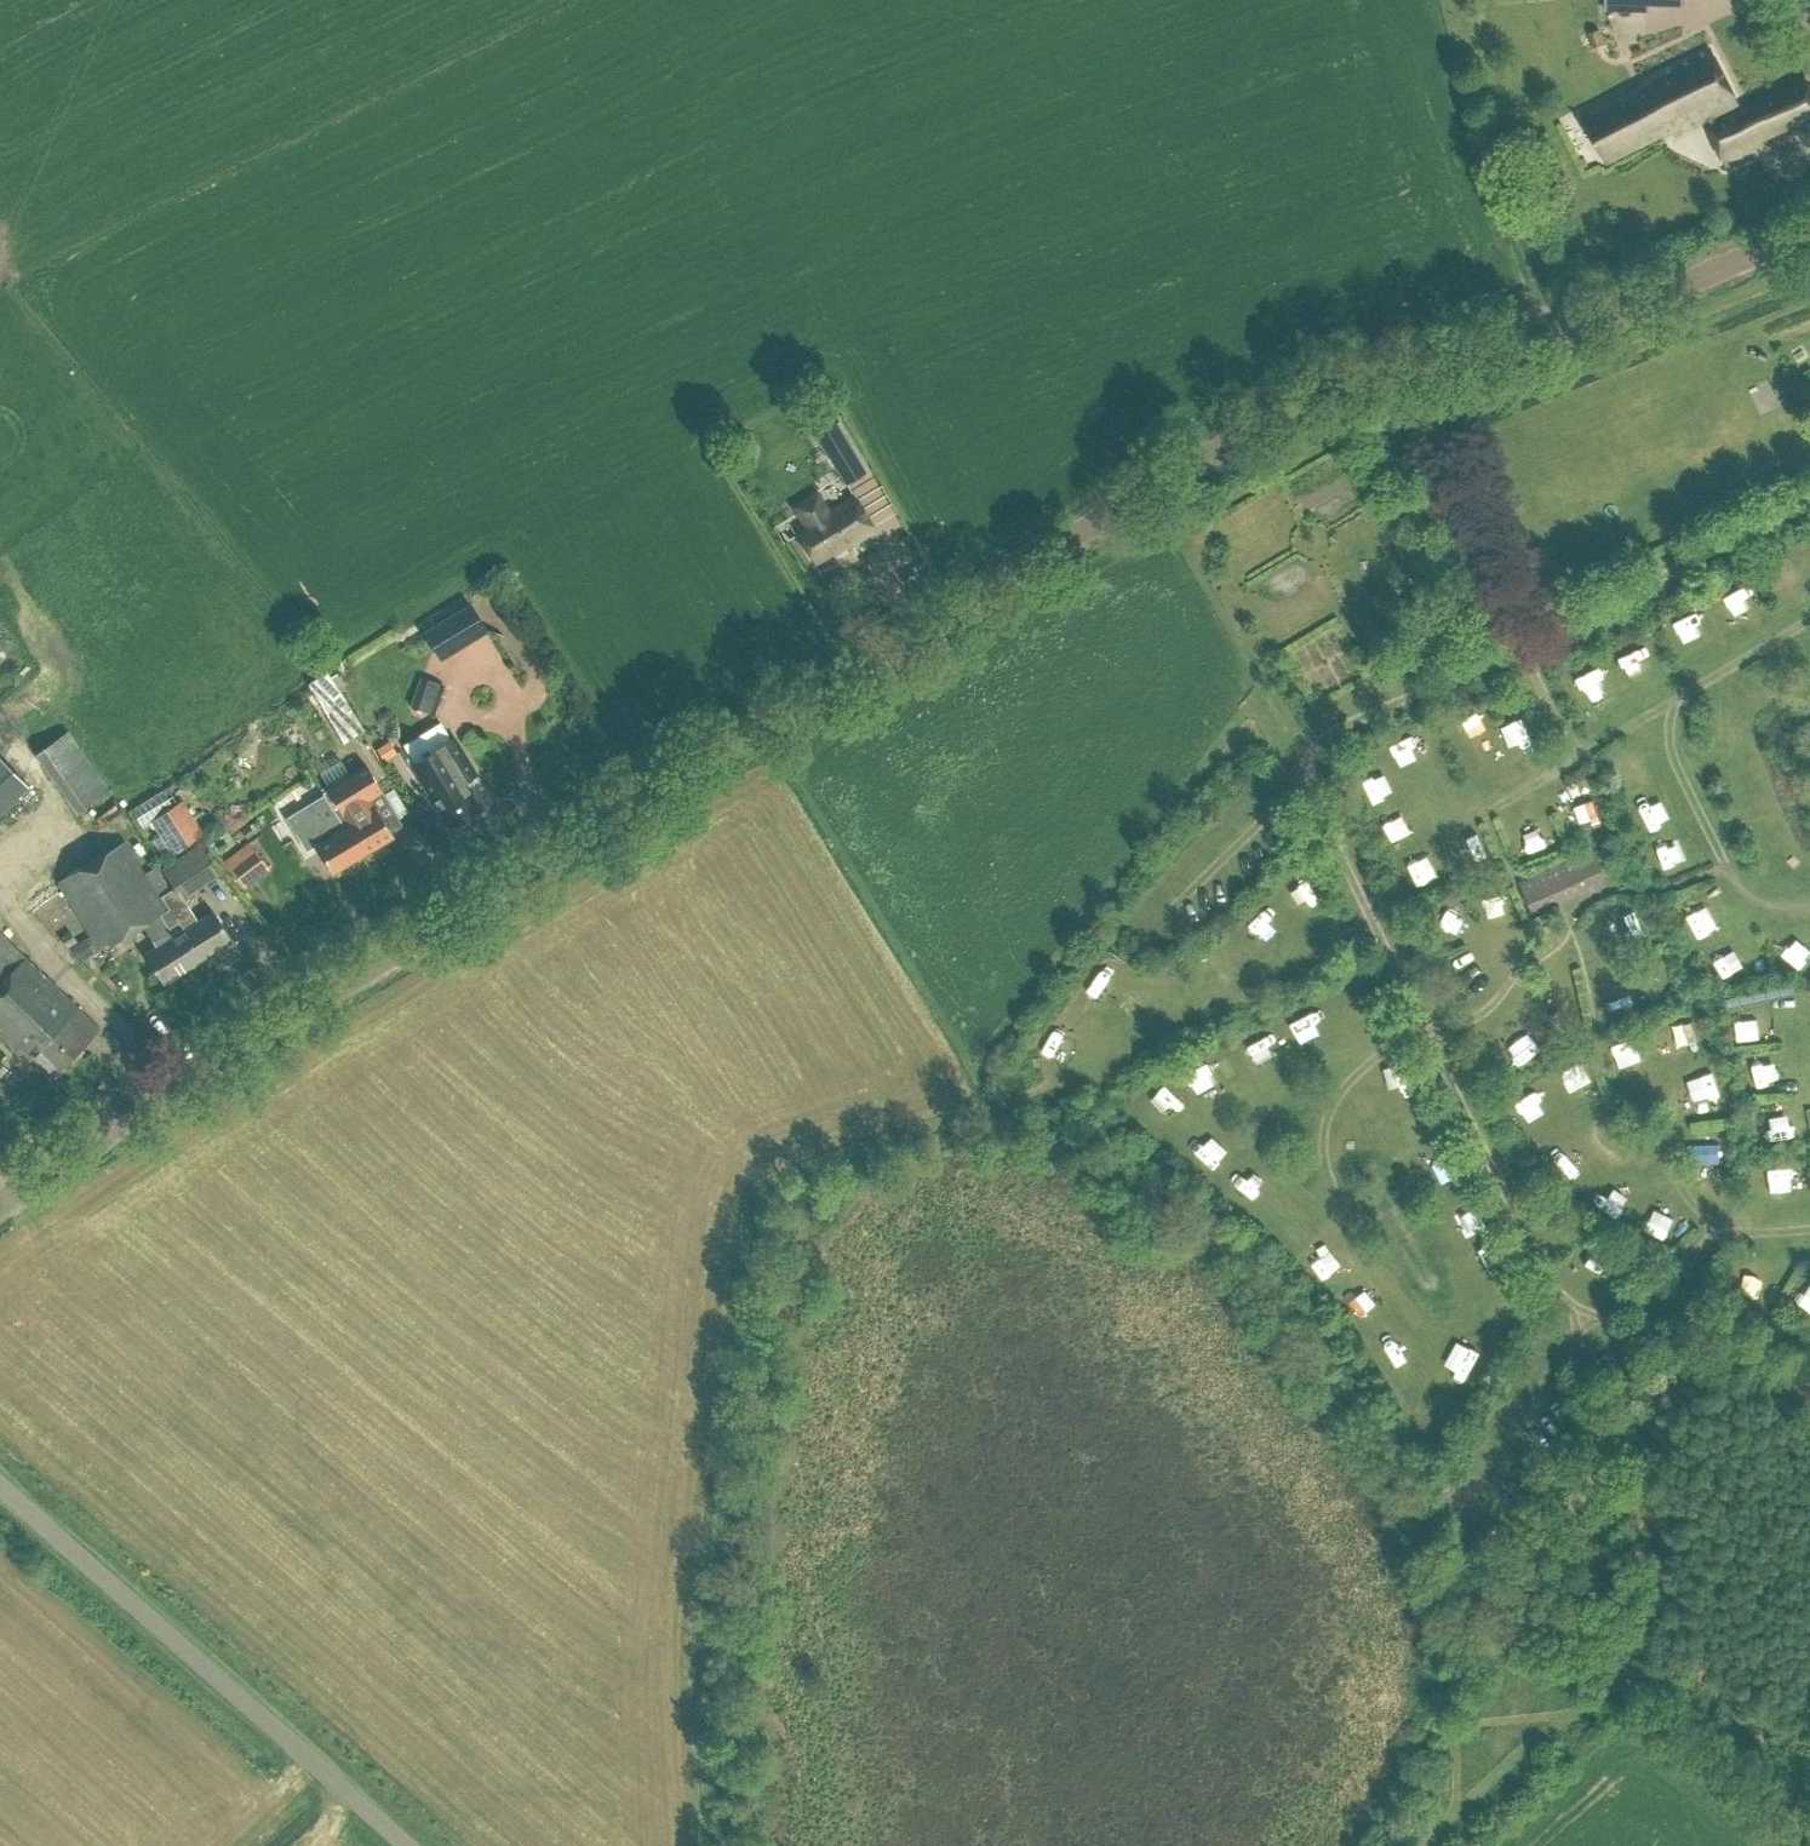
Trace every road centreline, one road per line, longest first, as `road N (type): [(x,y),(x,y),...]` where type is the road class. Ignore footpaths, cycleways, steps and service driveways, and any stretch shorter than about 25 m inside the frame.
road 1 (tertiary): [(0,1203),(1288,404),(1398,364),(1538,340),(1809,227)]
road 2 (track): [(1608,1317),(1573,1302),(1553,1280),(1306,776),(1307,758),(1327,737),(1474,657)]
road 3 (unclassified): [(408,1845),(0,1485)]
road 4 (track): [(1809,619),(1488,812)]
road 5 (track): [(1348,1223),(1324,1164),(1321,1128),(1344,1082),(1391,1047),(1497,999)]
road 6 (track): [(1809,498),(1570,625)]
road 7 (track): [(1608,1317),(1667,1288),(1731,1231),(1809,1225)]
road 8 (track): [(1306,776),(1166,918)]
road 9 (track): [(1510,1471),(1576,1343),(1608,1317)]
road 10 (track): [(1678,698),(1673,757),(1728,865)]
road 11 (track): [(1731,1231),(1701,1213),(1675,1178),(1669,1158),(1674,1102)]

